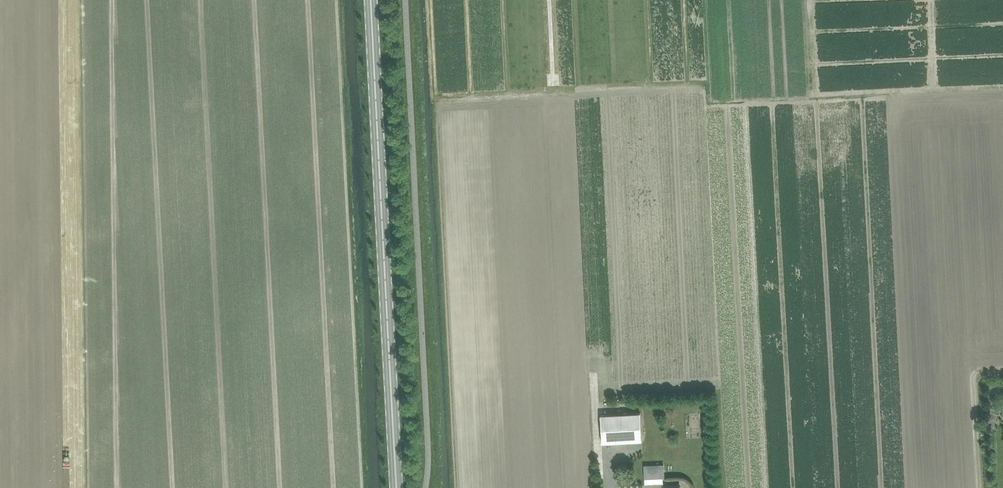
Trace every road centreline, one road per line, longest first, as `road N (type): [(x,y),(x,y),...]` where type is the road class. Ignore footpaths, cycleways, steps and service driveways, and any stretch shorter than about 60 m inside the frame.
road 1 (tertiary): [(397,487),(371,0)]

